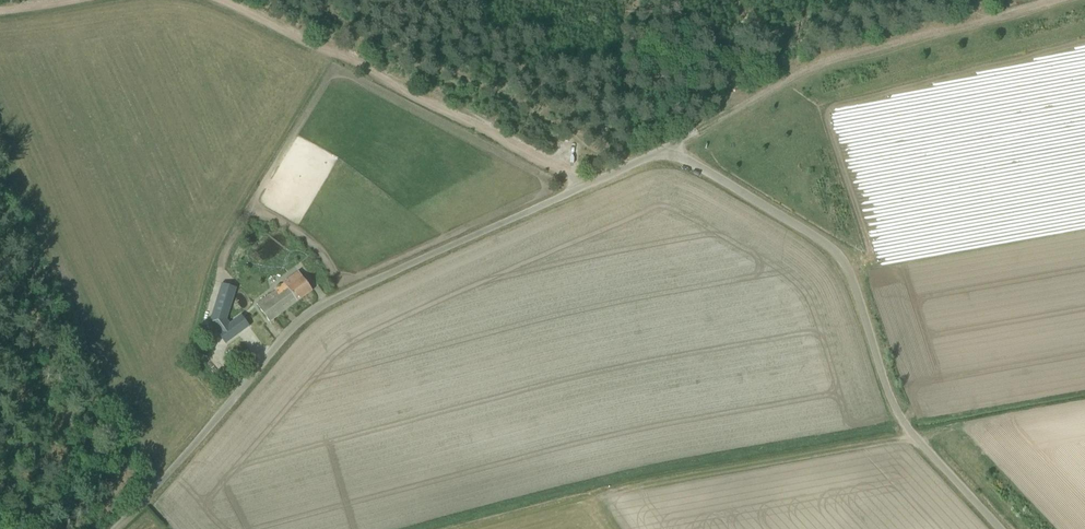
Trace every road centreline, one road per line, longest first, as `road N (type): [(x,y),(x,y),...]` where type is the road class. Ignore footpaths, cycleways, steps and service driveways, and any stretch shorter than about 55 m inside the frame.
road 1 (unclassified): [(1000,528),(894,406),(841,258),(667,149),(335,298),(294,326),(114,528)]
road 2 (track): [(248,0),(583,187)]
road 3 (track): [(667,149),(815,58),(976,16)]

